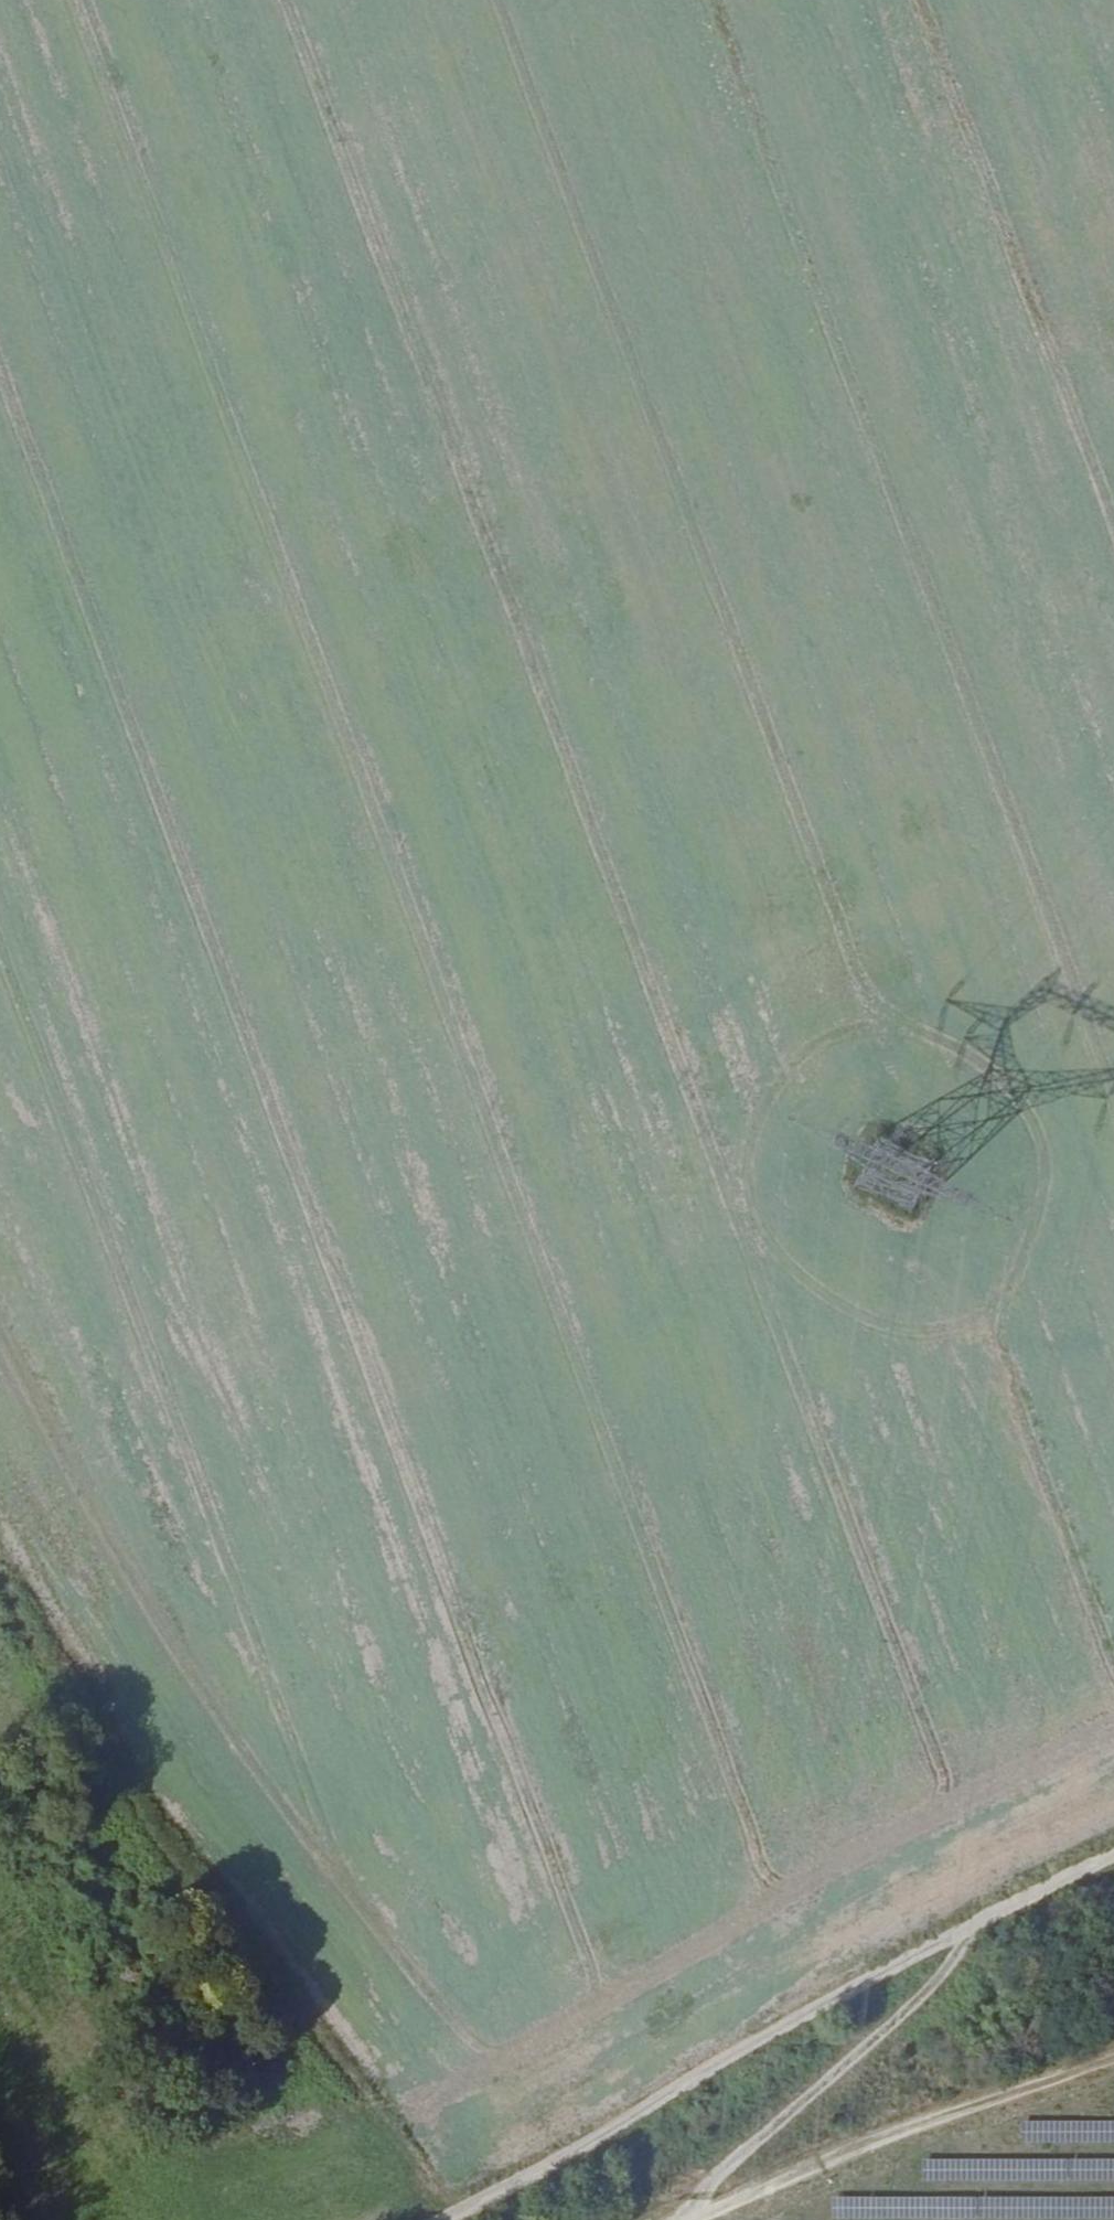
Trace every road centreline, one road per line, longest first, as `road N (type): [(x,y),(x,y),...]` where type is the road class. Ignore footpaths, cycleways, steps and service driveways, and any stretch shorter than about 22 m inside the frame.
road 1 (track): [(469,2216),(100,1776),(0,1584)]
road 2 (track): [(1113,1850),(751,2047),(469,2216)]

